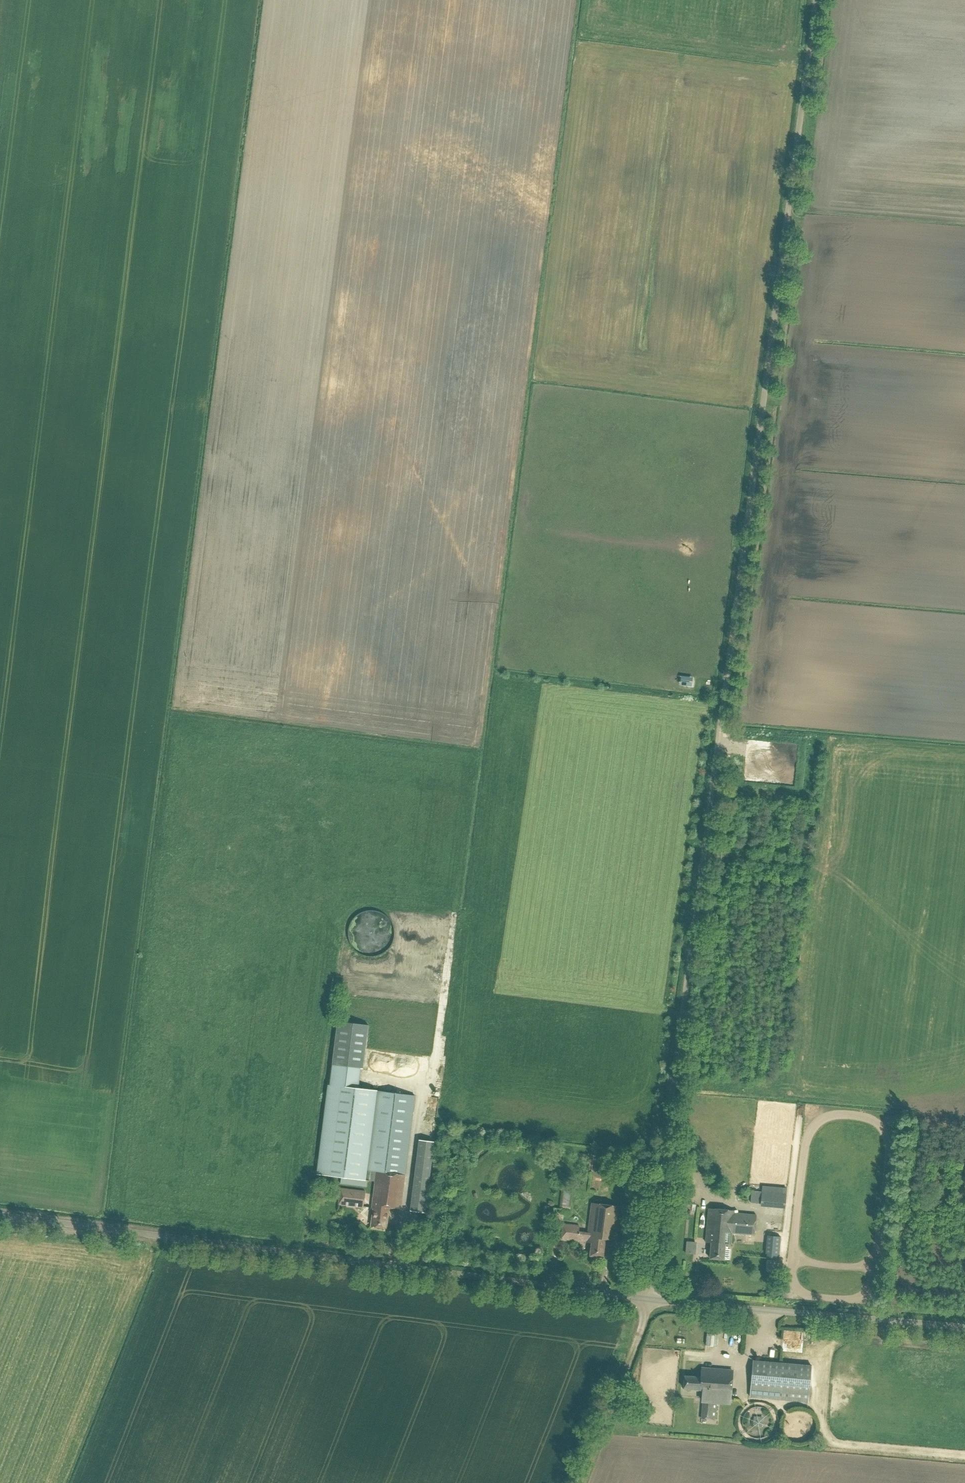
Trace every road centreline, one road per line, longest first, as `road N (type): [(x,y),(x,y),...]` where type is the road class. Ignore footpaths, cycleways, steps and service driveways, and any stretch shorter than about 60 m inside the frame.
road 1 (unclassified): [(646,1299),(816,0)]
road 2 (unclassified): [(646,1299),(0,1214)]
road 3 (unclassified): [(964,1326),(646,1299)]
road 4 (track): [(579,1482),(646,1299)]

